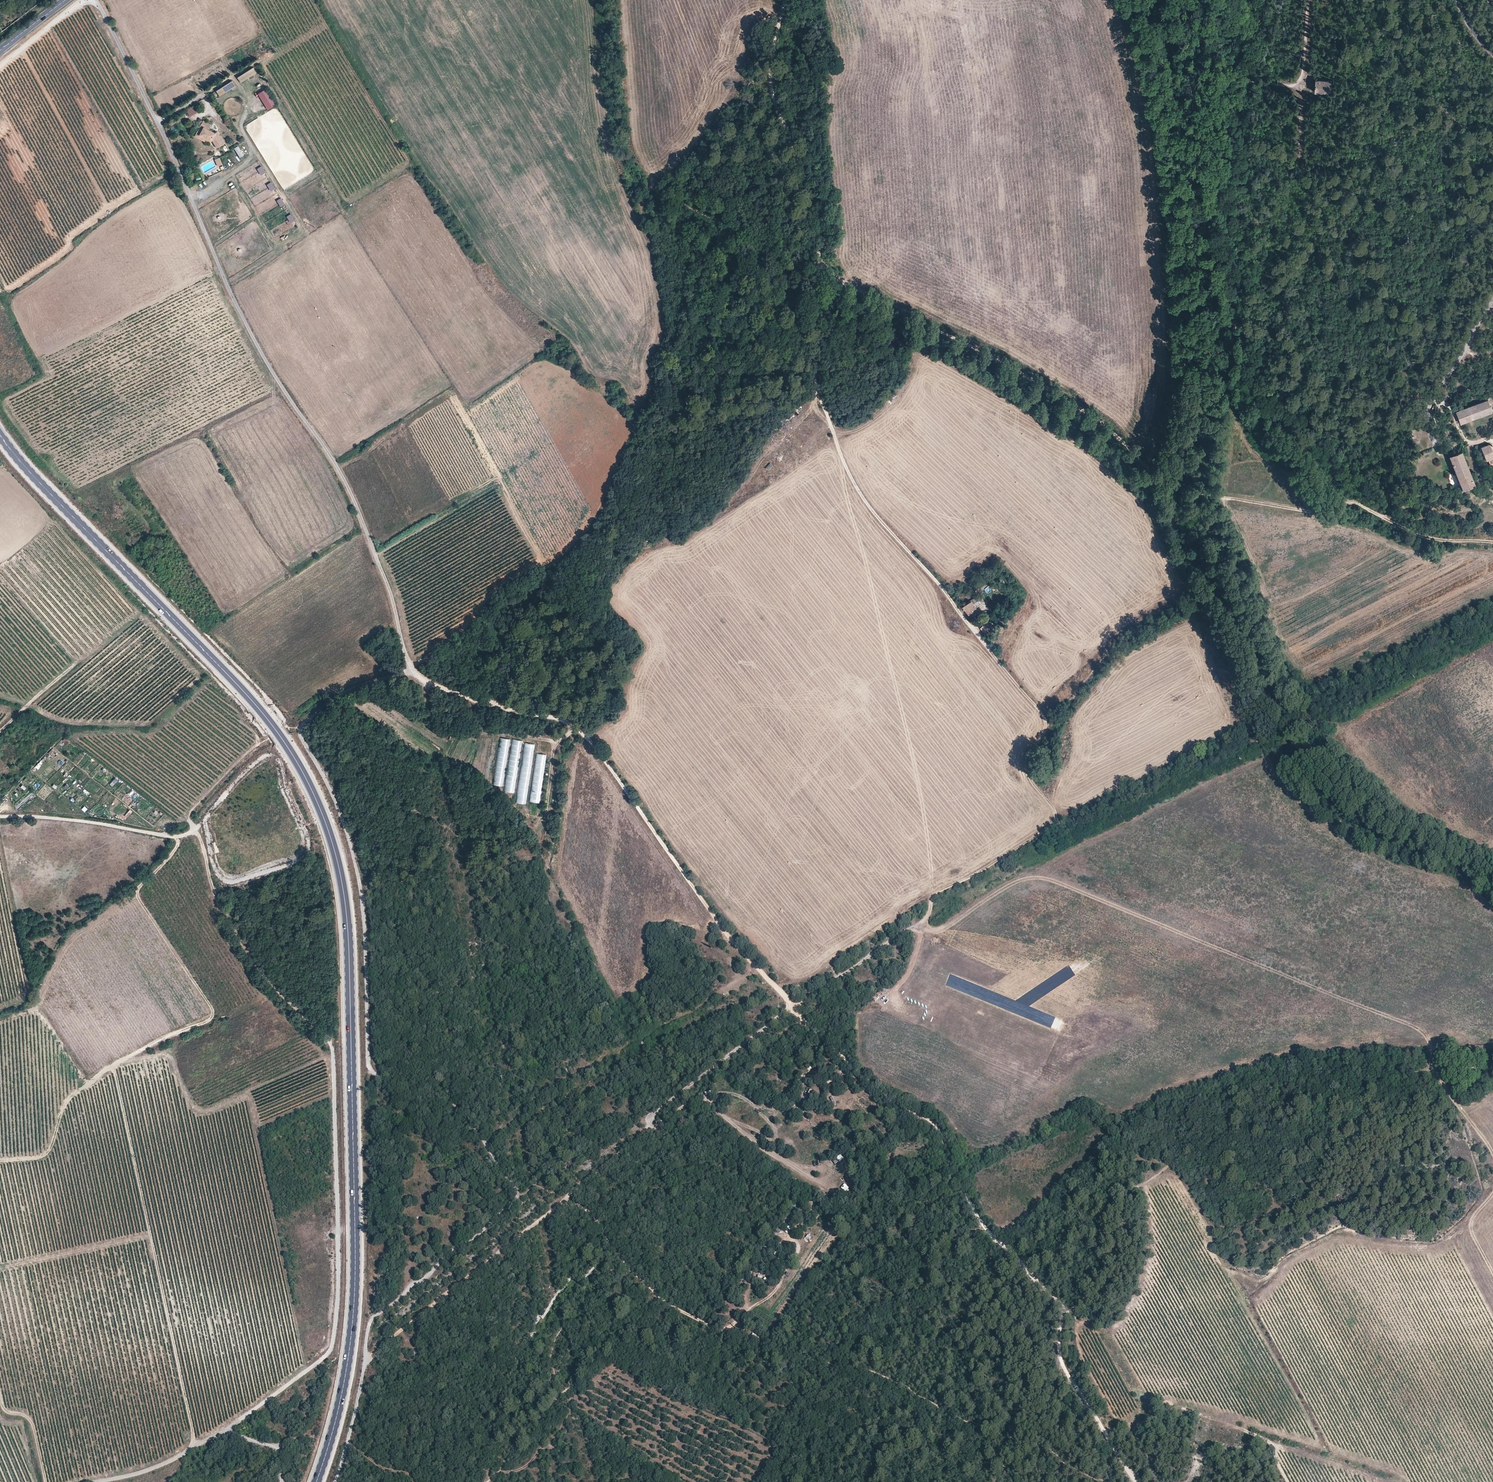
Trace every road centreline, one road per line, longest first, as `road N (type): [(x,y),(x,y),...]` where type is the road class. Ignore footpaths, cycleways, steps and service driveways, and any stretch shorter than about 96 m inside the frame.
road 1 (primary): [(316,1481),(354,1309),(351,960),(339,862),(285,741),(0,435)]
road 2 (track): [(1134,1481),(1066,1373),(1056,1303),(990,1236),(933,1122),(902,1109),(860,1074),(747,957),(578,726),(461,698),(412,672)]
road 3 (track): [(1195,599),(1111,655),(1052,724),(862,502),(822,415),(817,269),(771,78),(782,0)]
road 4 (track): [(412,672),(346,696),(299,730),(343,817),(362,898),(368,1064),(377,1076),(451,1104),(515,1195),(370,1322),(367,1362)]
road 5 (track): [(194,830),(235,932),(333,1049),(335,1345),(228,1429),(277,1446),(283,1481)]
road 6 (track): [(817,269),(1094,413),(1159,476),(1194,494),(1329,512),(1351,502),(1420,539),(1492,546)]
road 7 (track): [(412,672),(352,494),(229,293),(97,3)]
road 8 (track): [(1159,476),(1147,501),(1234,694),(1274,762),(1331,824),(1398,863),(1469,883),(1492,904)]
road 9 (track): [(334,1481),(367,1362),(562,1205),(589,1214),(659,1297),(712,1327)]
road 10 (track): [(1429,1047),(1411,1023),(1040,875),(1006,883),(941,928),(922,924)]
road 11 (track): [(1263,0),(1238,219),(1246,329),(1271,408),(1351,502)]
road 12 (track): [(194,830),(176,837),(0,816)]
road 13 (track): [(1307,0),(1298,139)]
road 14 (track): [(104,1481),(164,1465),(228,1429)]
road 15 (track): [(1376,516),(1434,518),(1492,494)]

